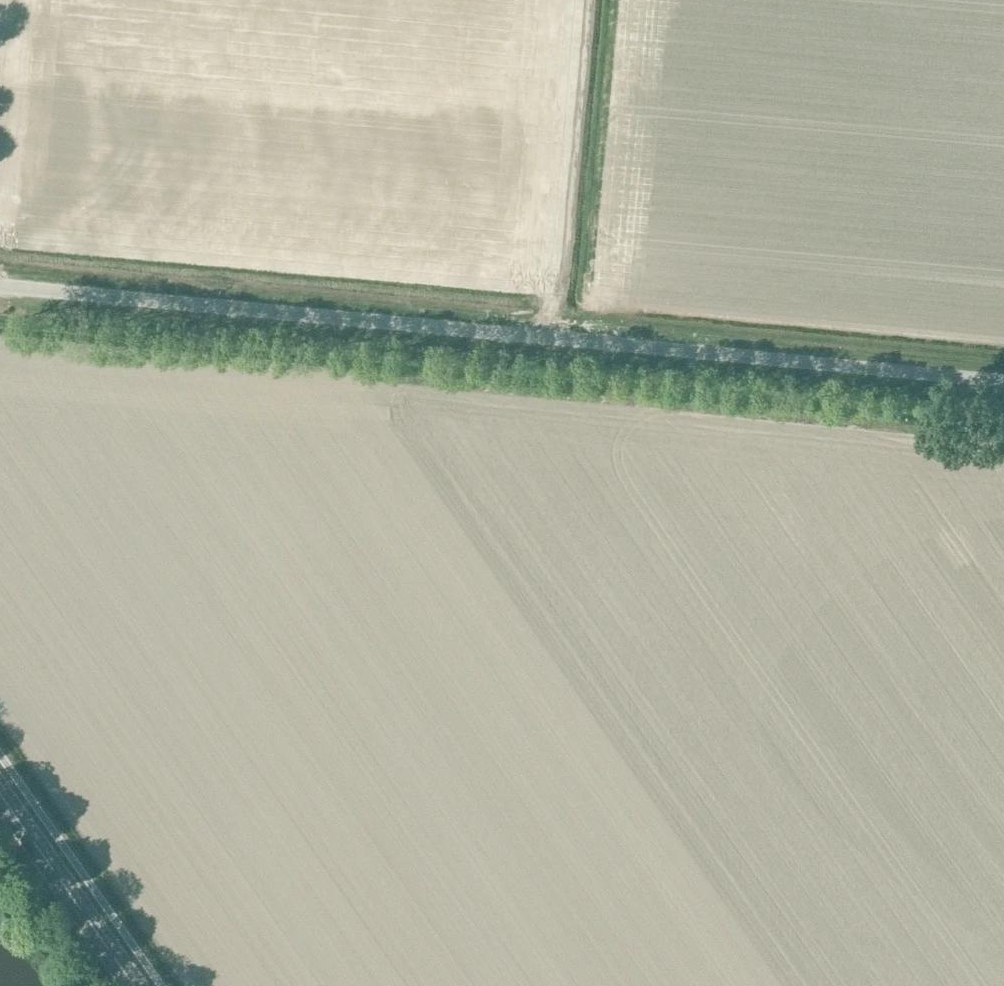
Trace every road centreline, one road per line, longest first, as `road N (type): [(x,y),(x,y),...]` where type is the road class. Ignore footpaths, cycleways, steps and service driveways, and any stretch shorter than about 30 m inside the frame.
road 1 (unclassified): [(1003,382),(0,288)]
road 2 (primary): [(136,985),(0,793)]

